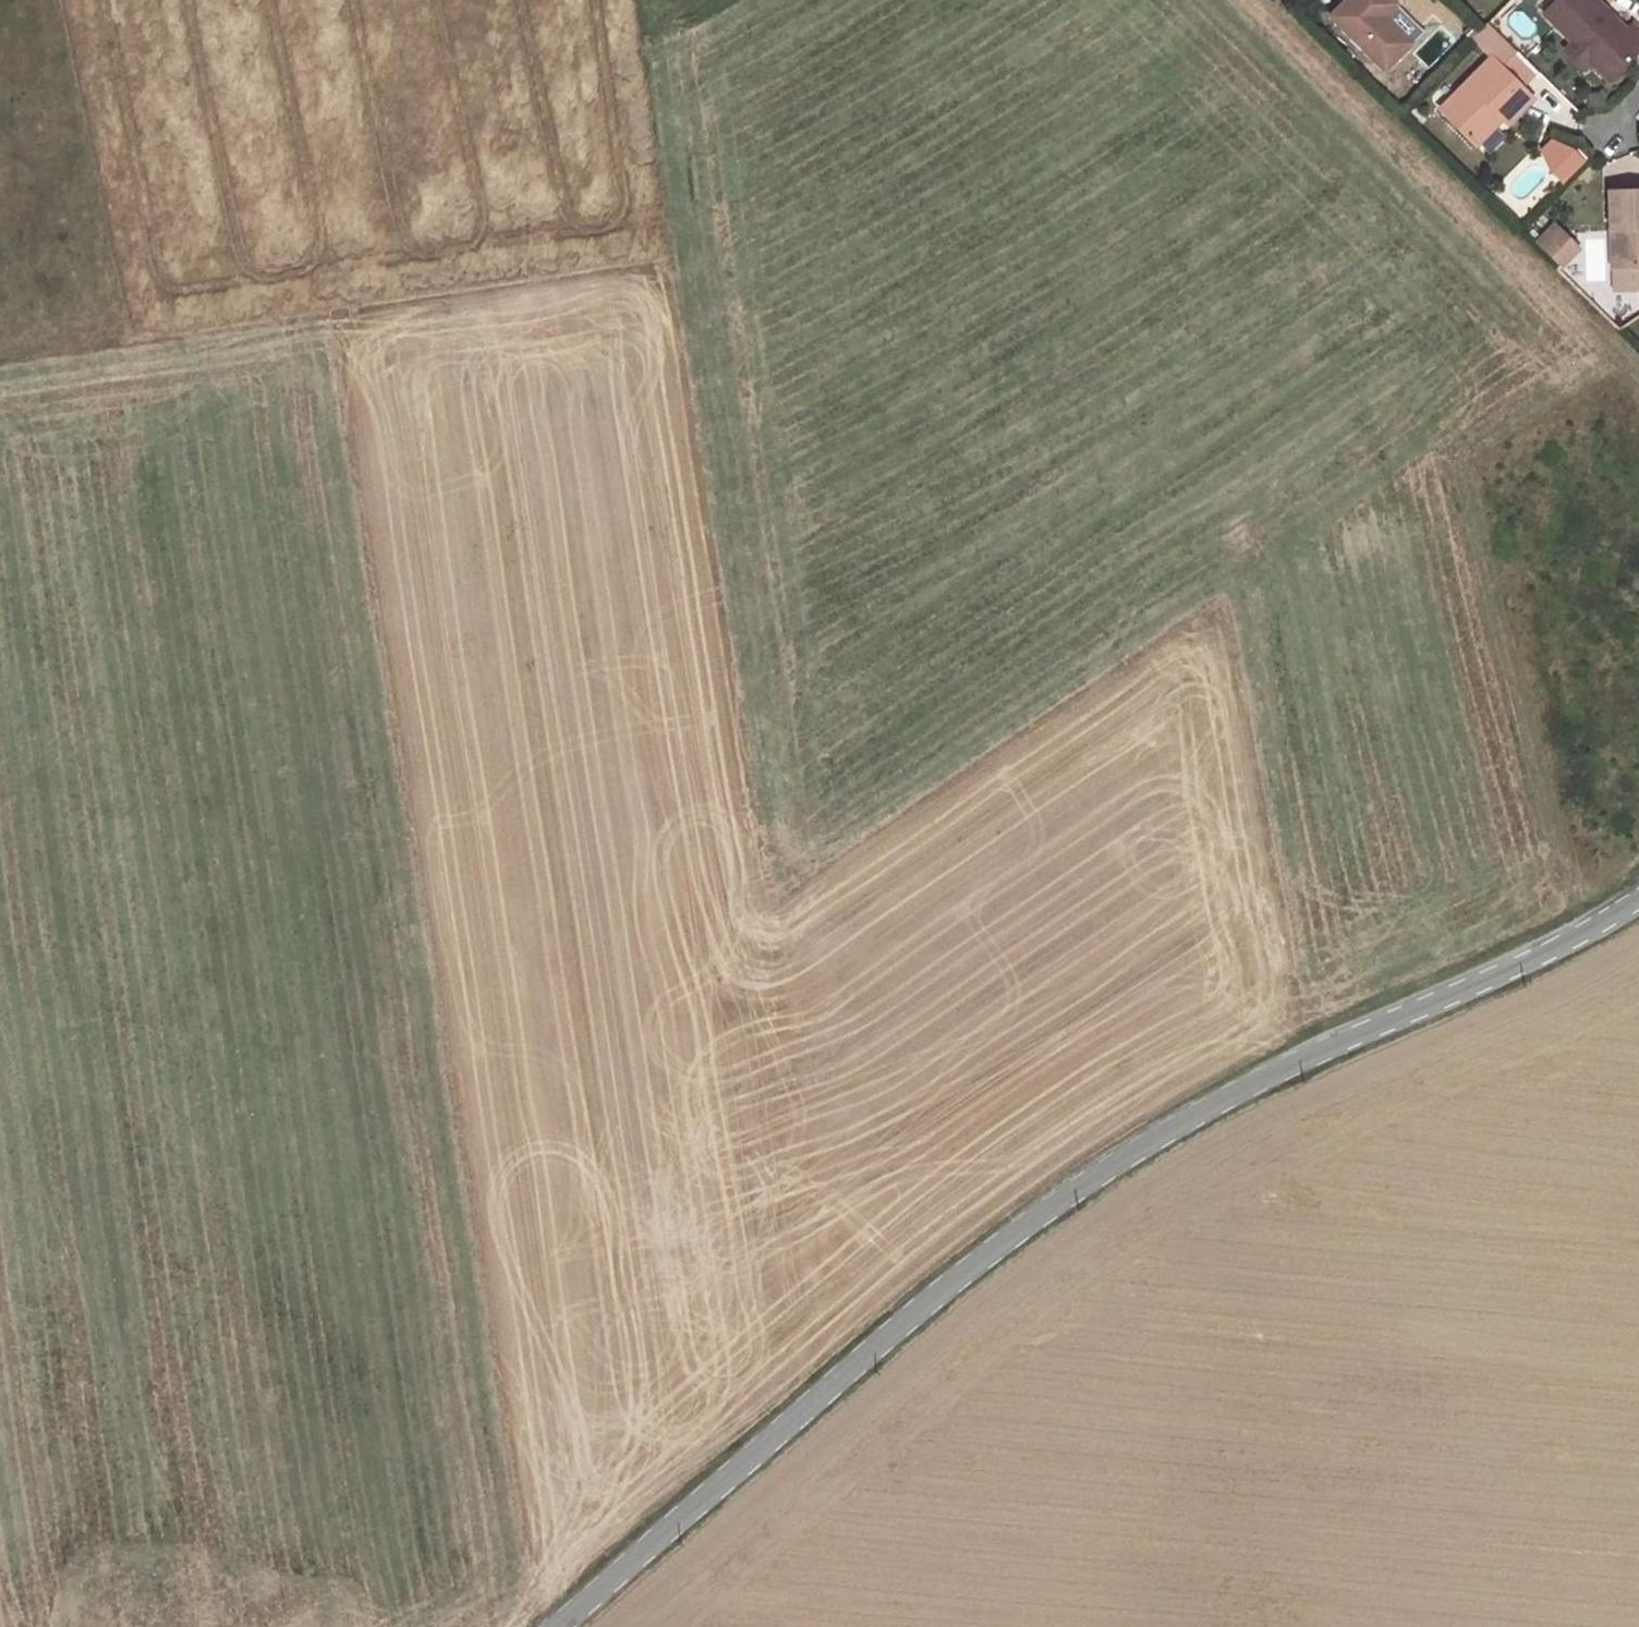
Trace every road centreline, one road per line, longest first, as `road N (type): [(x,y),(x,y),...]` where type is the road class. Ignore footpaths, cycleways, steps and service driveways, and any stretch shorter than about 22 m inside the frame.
road 1 (unclassified): [(556,1626),(1042,1212),(1249,1087),(1572,939),(1638,896)]

